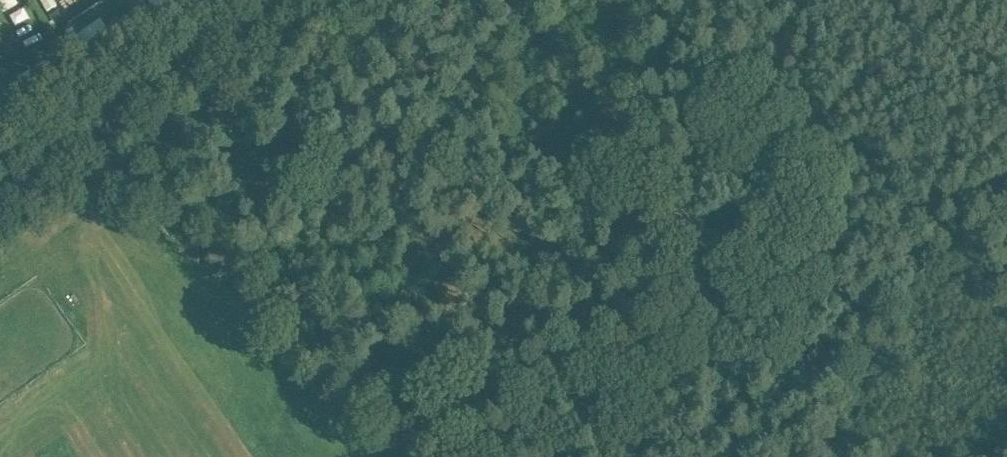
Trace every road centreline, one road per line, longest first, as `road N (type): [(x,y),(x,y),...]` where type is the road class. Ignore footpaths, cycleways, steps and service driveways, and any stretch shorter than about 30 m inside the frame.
road 1 (track): [(1006,68),(542,456)]
road 2 (unclassified): [(0,184),(263,0)]

